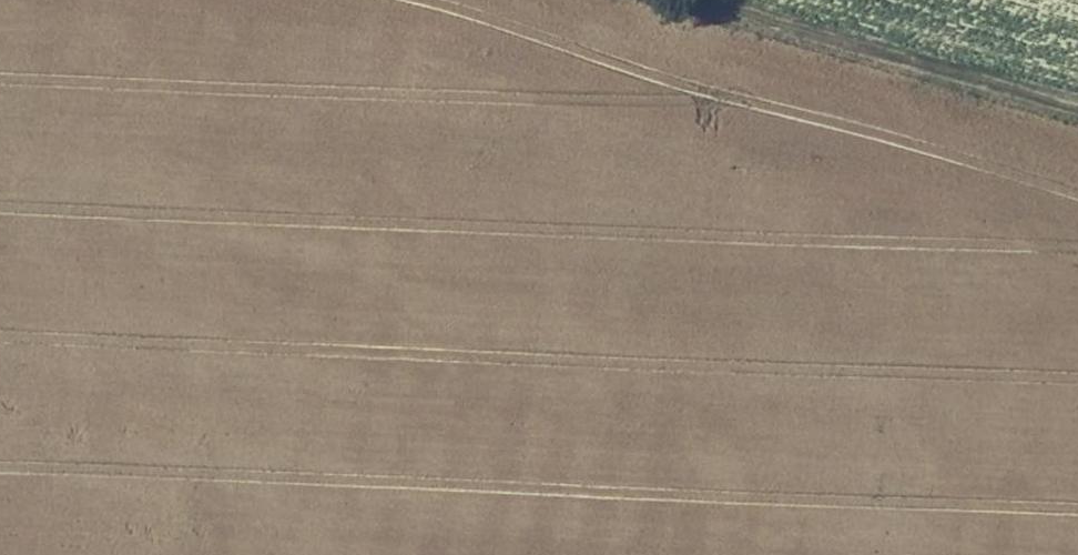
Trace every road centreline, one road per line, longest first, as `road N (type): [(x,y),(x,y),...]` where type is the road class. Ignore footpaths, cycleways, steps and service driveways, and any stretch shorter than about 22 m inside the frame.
road 1 (track): [(707,0),(1077,112)]

